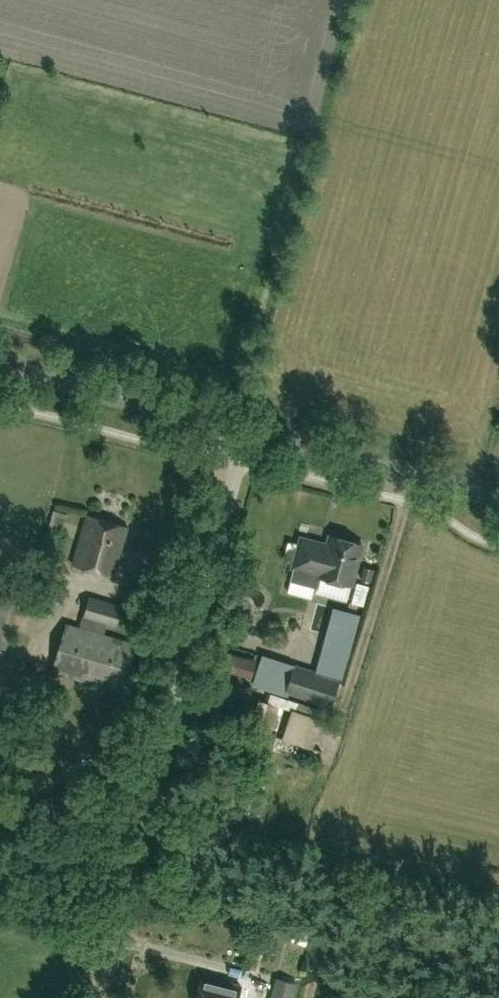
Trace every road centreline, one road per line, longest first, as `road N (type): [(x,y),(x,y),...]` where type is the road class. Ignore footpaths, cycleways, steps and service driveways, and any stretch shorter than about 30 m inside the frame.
road 1 (unclassified): [(96,997),(246,429)]
road 2 (tertiary): [(498,498),(246,429)]
road 3 (tertiary): [(246,429),(0,363)]

